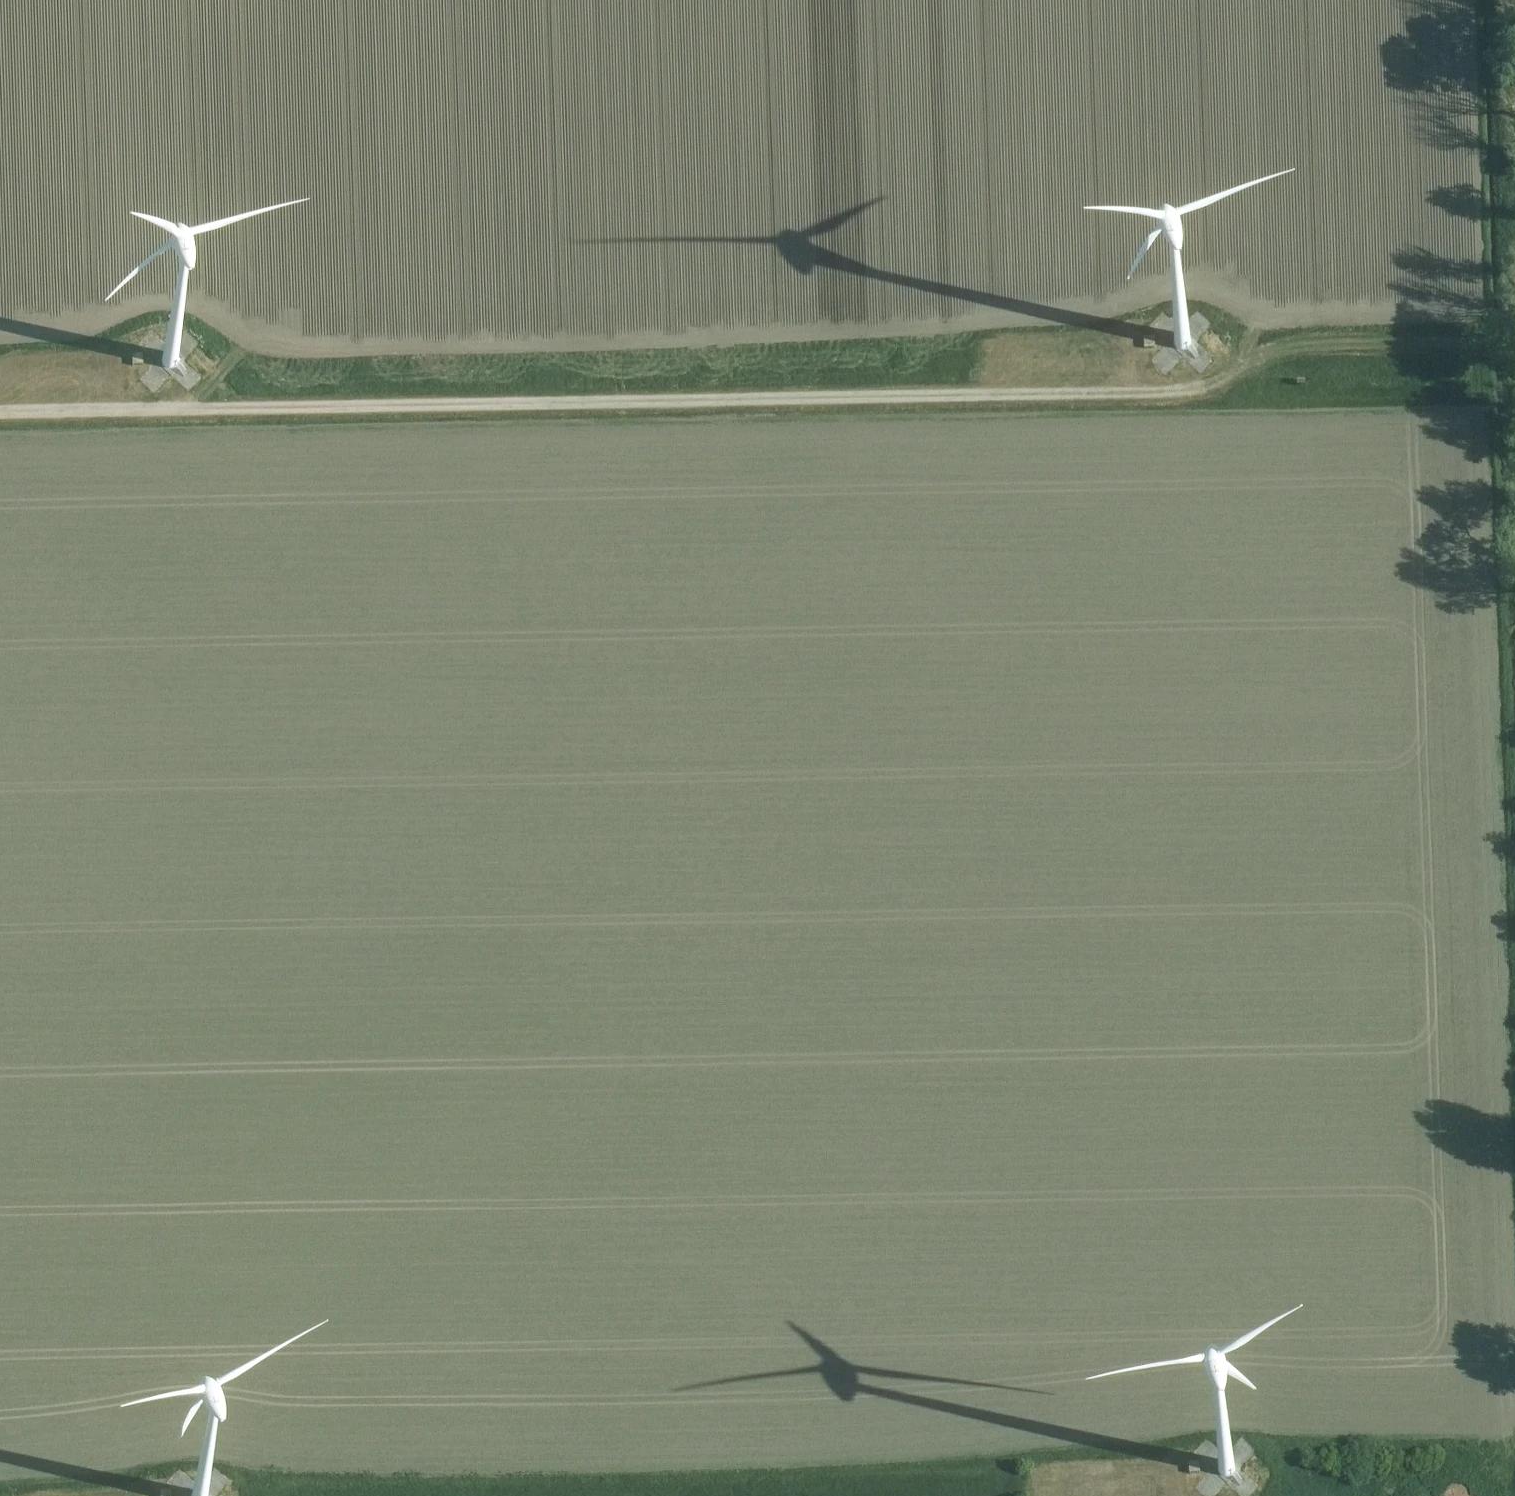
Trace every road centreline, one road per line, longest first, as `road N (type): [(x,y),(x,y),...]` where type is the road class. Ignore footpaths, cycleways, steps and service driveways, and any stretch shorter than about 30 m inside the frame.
road 1 (track): [(0,412),(1171,389)]

